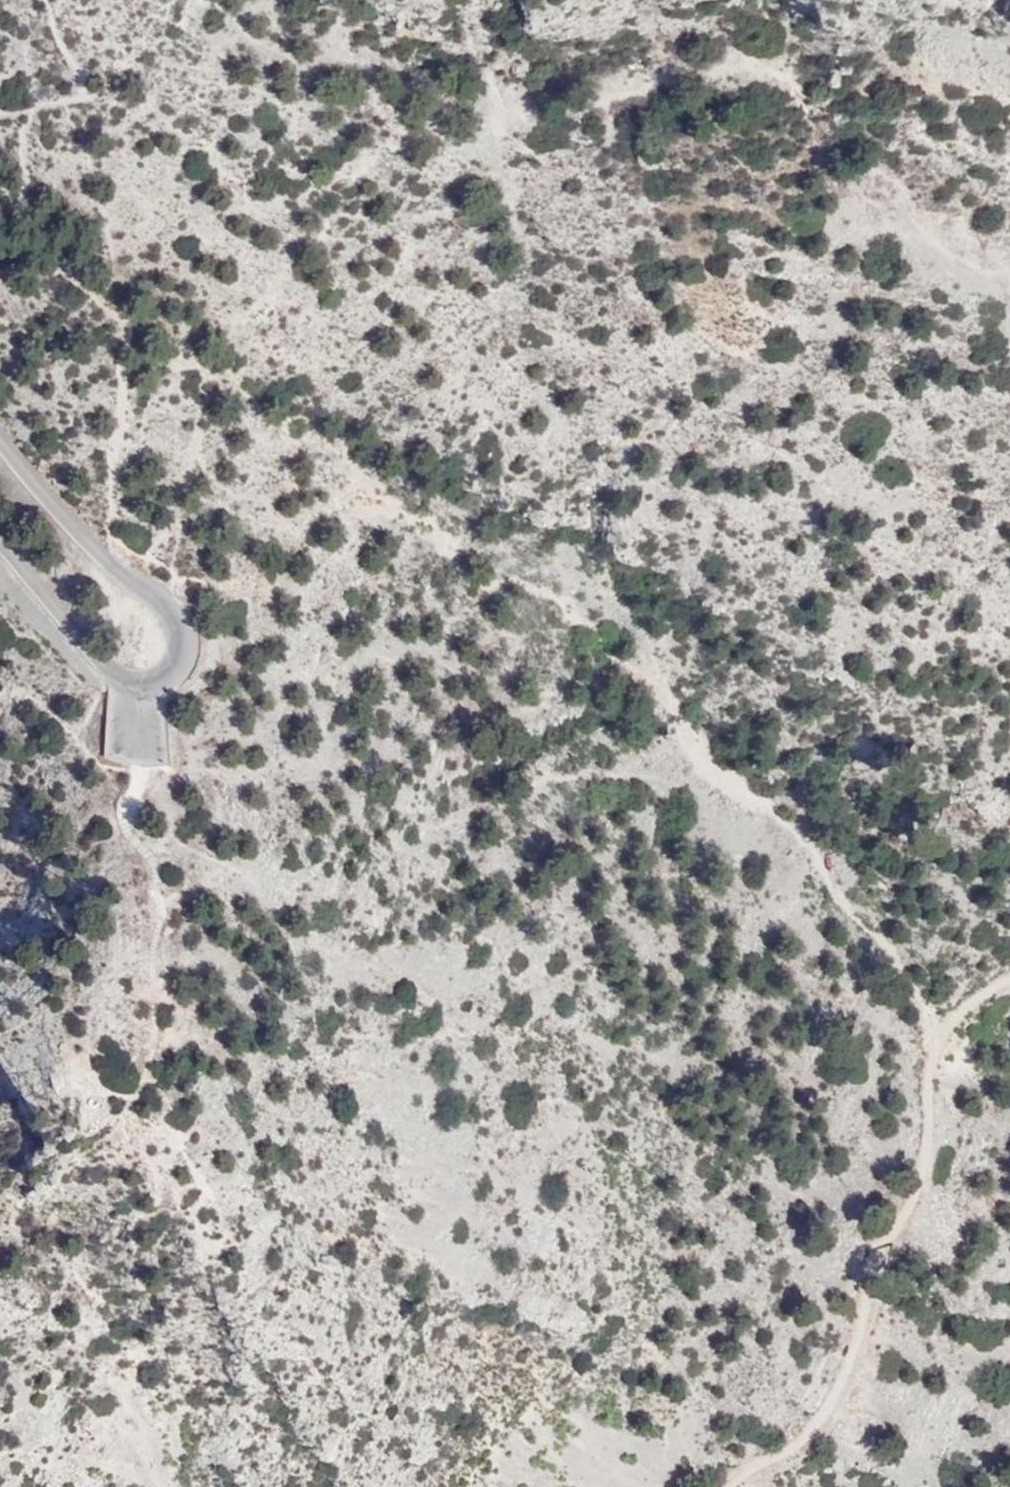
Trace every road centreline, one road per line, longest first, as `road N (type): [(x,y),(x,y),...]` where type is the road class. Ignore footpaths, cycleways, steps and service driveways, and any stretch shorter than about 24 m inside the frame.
road 1 (track): [(729,1486),(802,1441),(853,1370),(866,1324),(858,1278),(874,1243),(902,1224),(920,1179),(947,1035),(1009,983)]
road 2 (unclassified): [(0,532),(132,676),(170,678),(186,661),(184,629),(161,599),(121,568),(0,428)]

